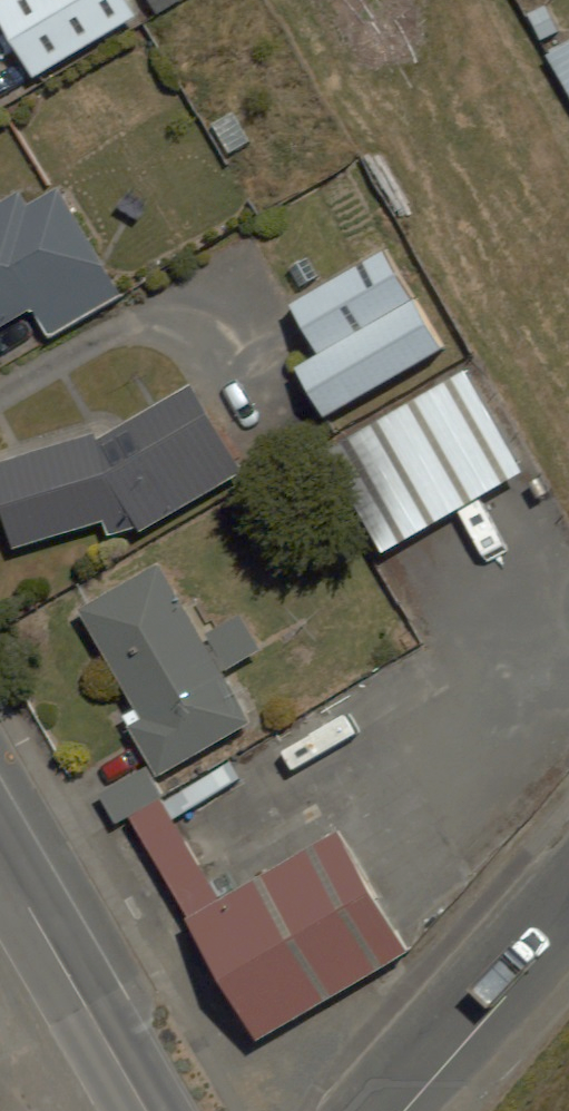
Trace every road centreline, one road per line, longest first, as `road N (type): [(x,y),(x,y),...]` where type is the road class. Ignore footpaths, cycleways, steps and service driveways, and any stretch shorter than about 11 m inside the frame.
road 1 (secondary): [(0,859),(146,1110)]
road 2 (residential): [(402,1110),(568,925)]

